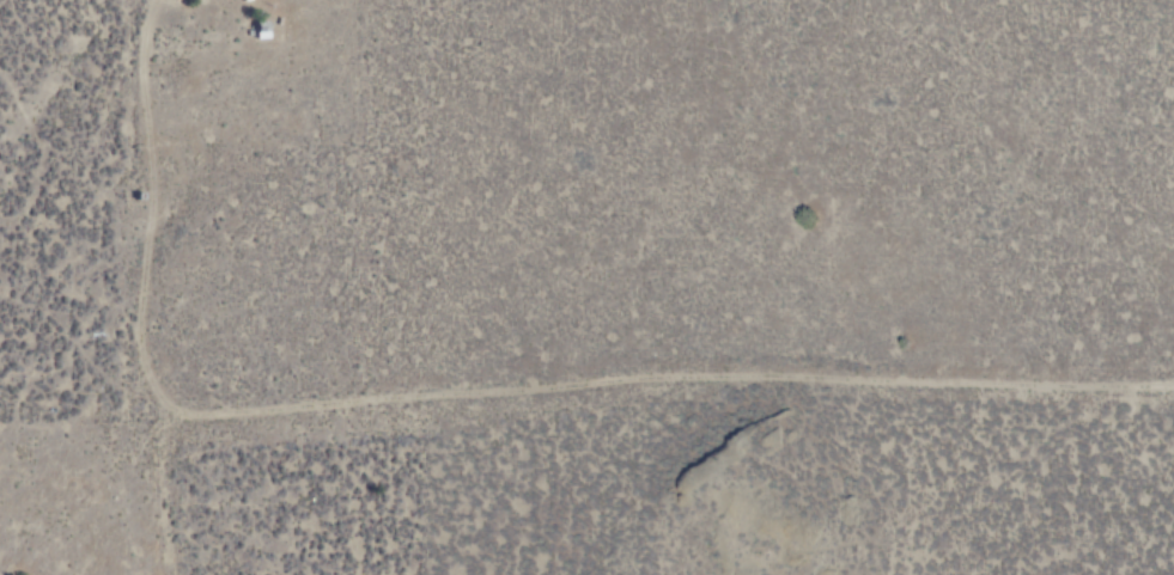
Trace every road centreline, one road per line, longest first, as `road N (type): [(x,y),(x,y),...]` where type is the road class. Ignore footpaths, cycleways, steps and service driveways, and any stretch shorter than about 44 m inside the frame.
road 1 (track): [(172,417),(1173,370)]
road 2 (track): [(170,0),(172,417)]

